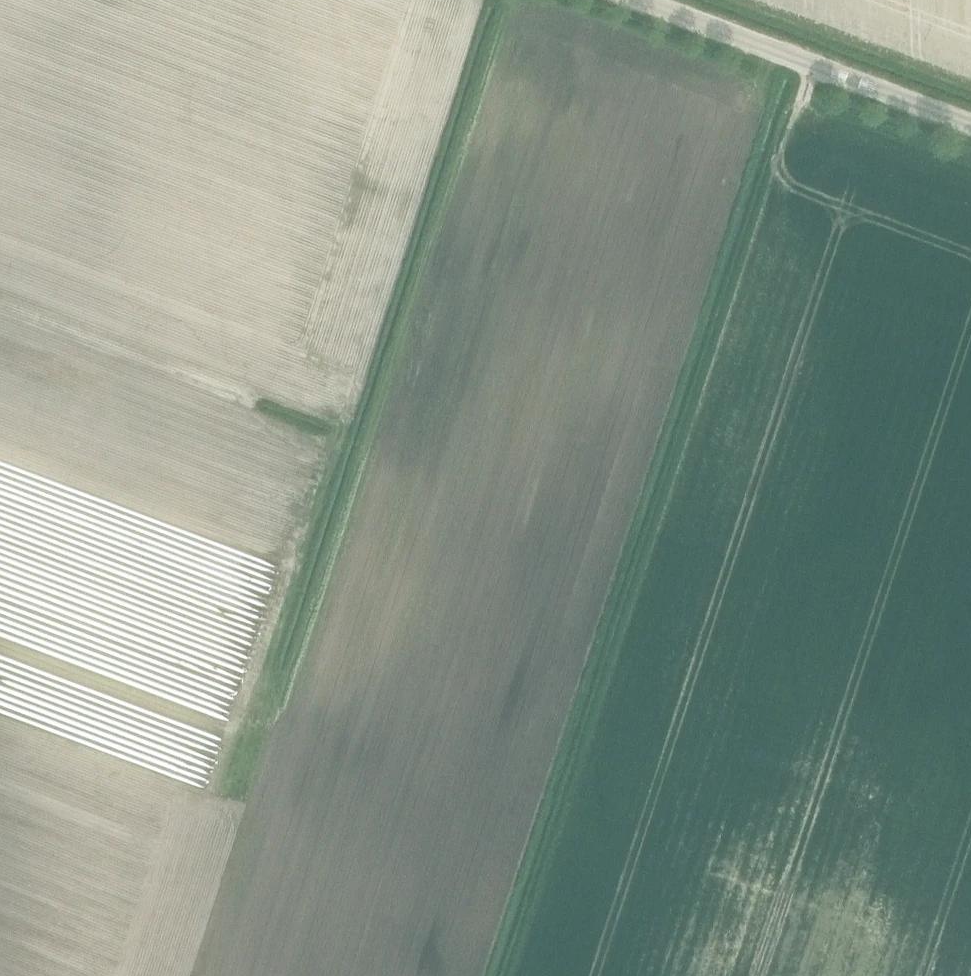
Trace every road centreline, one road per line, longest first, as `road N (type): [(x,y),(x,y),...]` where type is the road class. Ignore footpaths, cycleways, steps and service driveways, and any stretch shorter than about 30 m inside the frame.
road 1 (unclassified): [(970,120),(642,0)]

